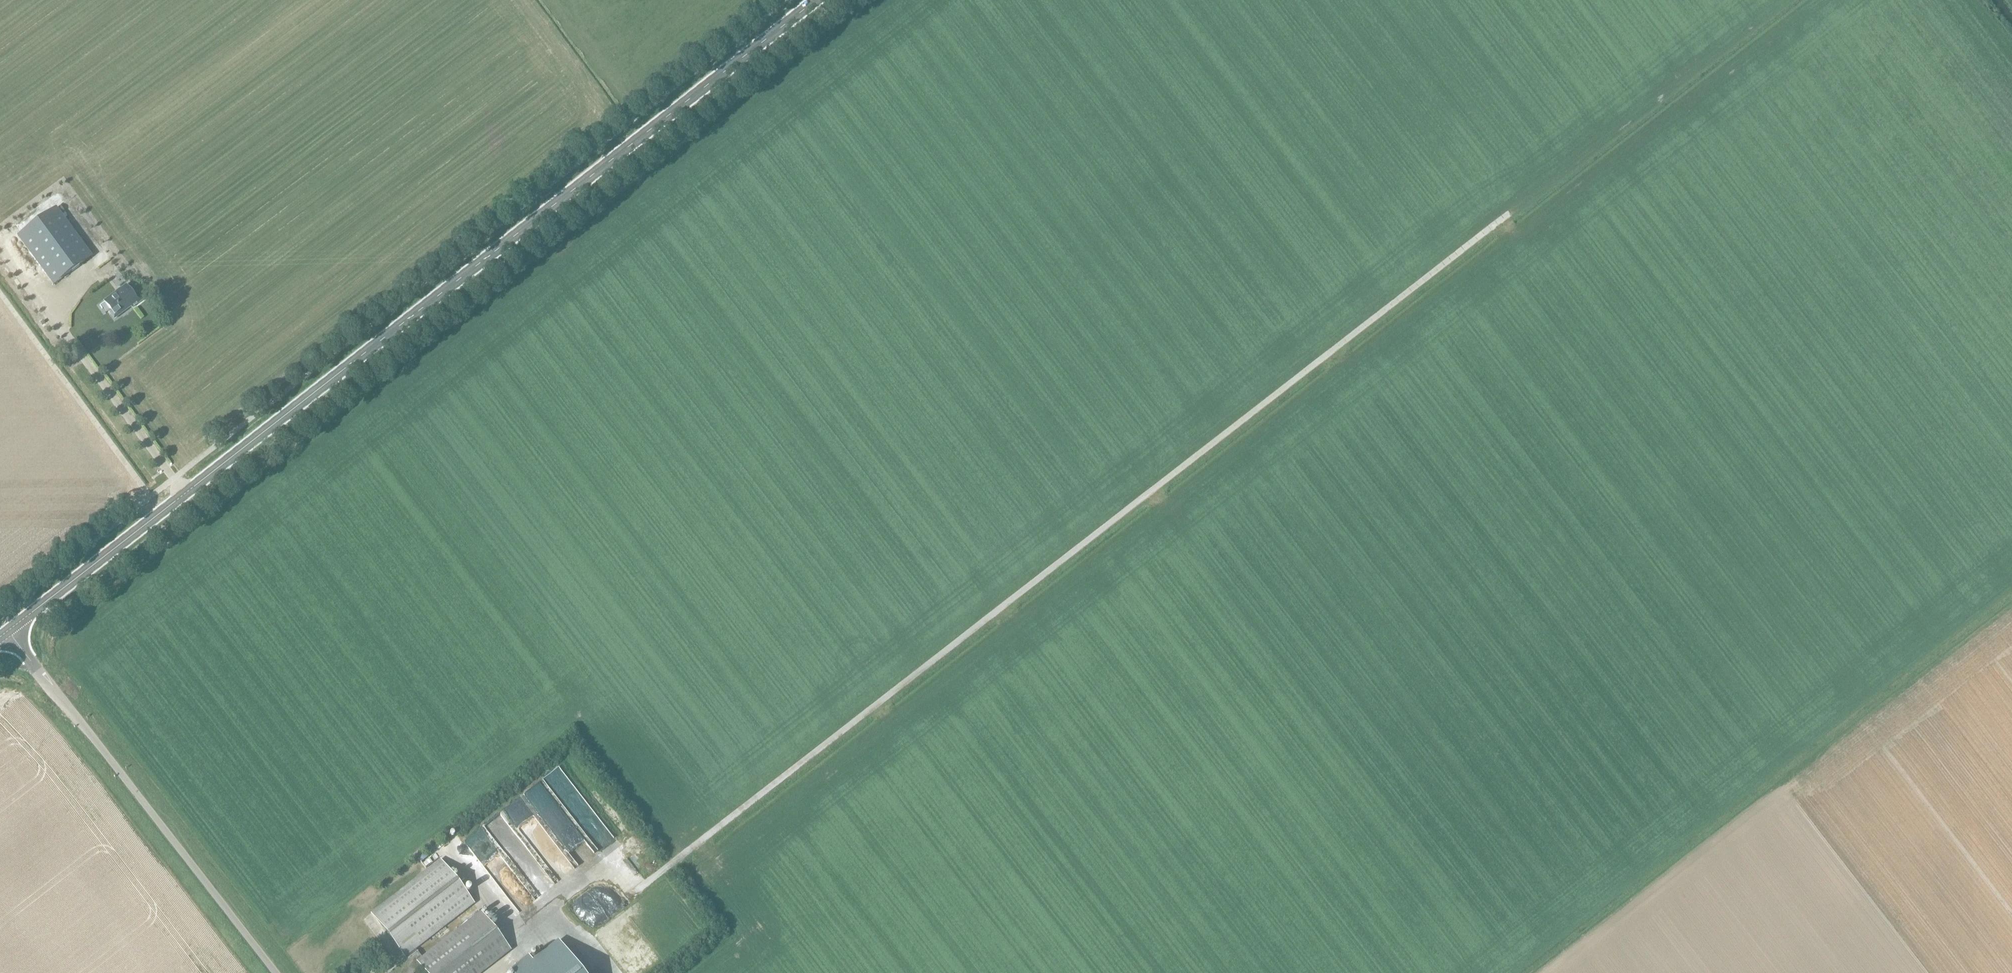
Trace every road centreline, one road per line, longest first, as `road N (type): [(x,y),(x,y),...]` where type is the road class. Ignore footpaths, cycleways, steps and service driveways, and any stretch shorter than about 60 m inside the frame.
road 1 (secondary): [(9,629),(816,0)]
road 2 (unclassified): [(274,972),(9,629)]

